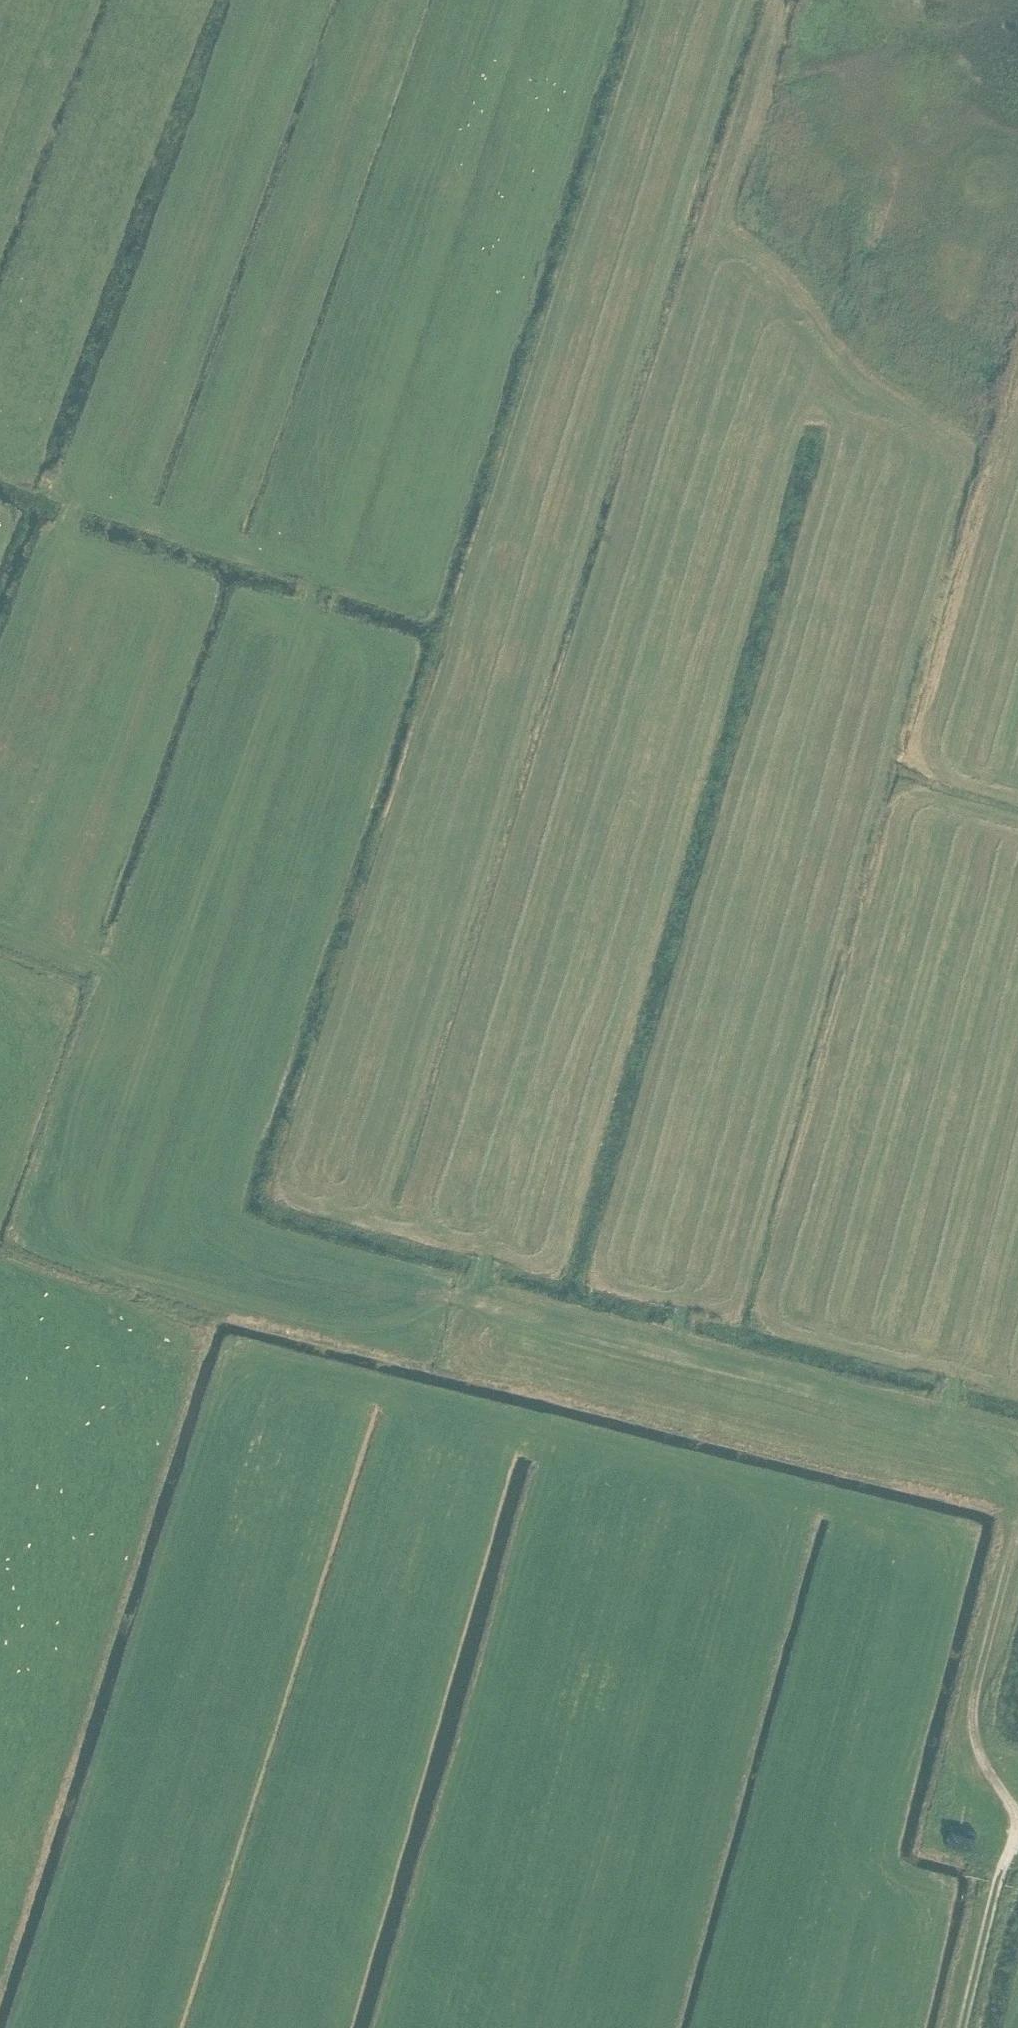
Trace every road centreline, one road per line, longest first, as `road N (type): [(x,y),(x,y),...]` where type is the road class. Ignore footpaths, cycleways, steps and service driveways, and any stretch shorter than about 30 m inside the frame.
road 1 (track): [(1016,1541),(973,1718),(1011,1807),(1011,1836),(962,2027)]

